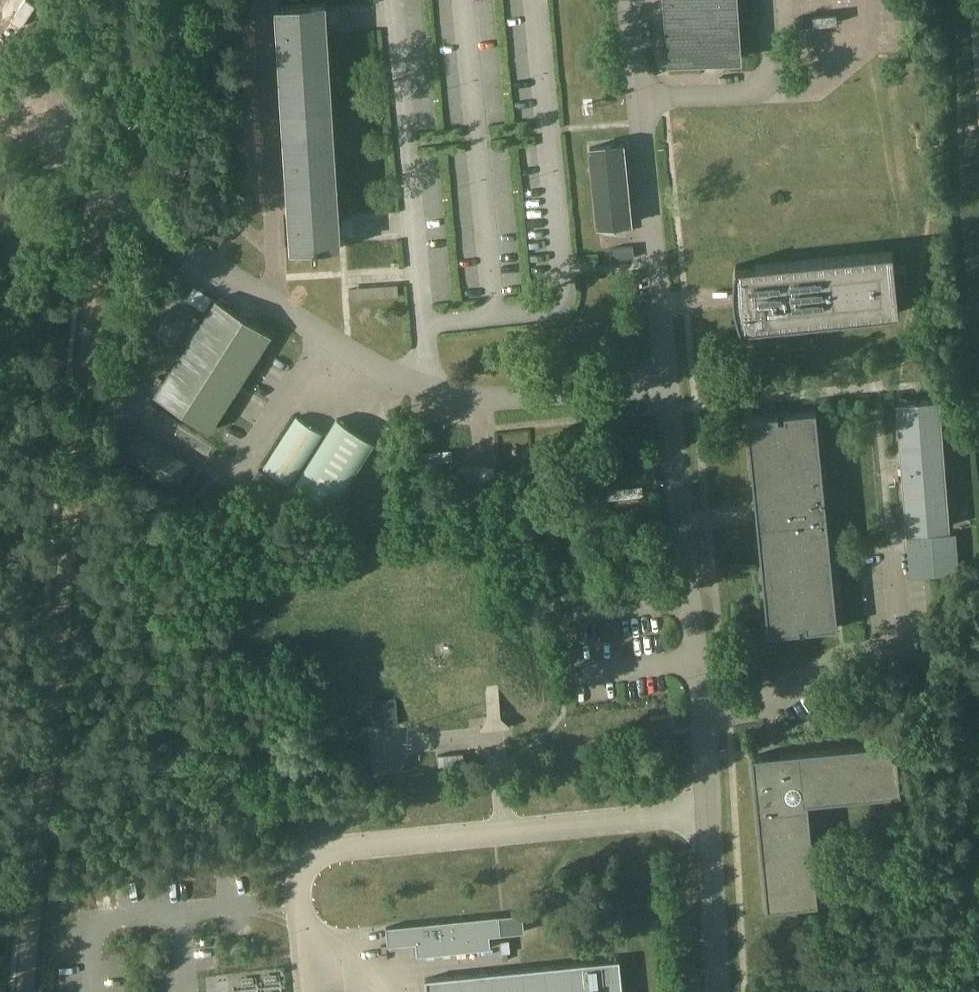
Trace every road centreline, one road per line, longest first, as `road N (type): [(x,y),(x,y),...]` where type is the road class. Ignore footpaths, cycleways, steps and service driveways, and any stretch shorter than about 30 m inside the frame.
road 1 (track): [(232,0),(123,169),(99,226),(26,991)]

